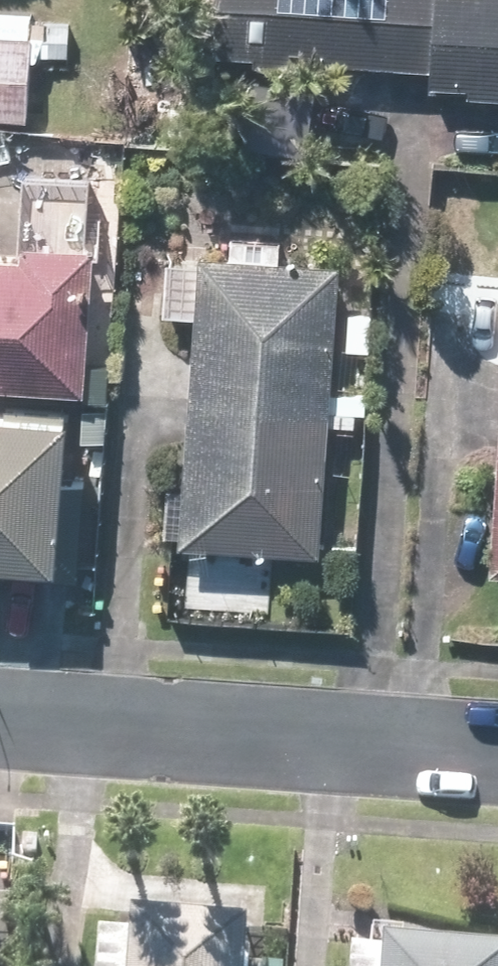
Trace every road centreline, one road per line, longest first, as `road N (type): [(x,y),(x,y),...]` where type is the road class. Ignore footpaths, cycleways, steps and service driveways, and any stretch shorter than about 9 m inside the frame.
road 1 (residential): [(0,719),(469,754)]

